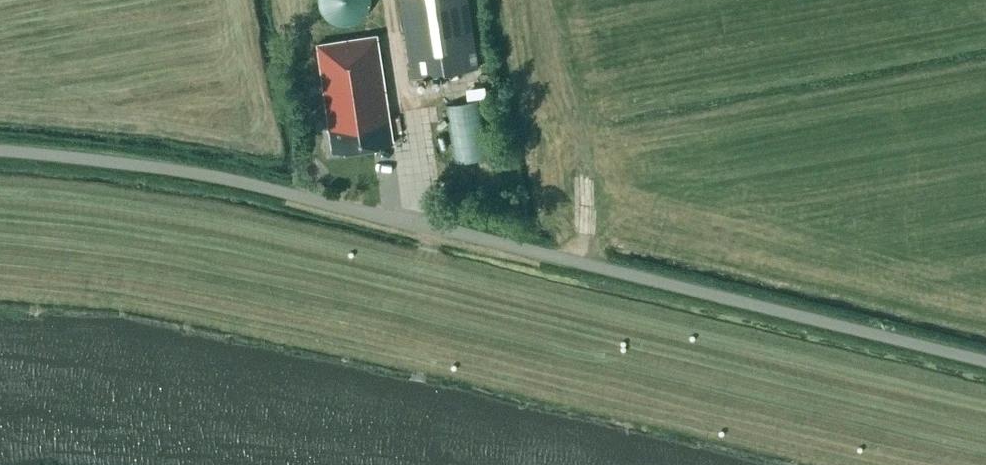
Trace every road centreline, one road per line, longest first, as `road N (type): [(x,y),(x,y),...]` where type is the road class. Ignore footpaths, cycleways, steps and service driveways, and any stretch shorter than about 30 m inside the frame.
road 1 (unclassified): [(985,360),(217,176),(0,150)]

